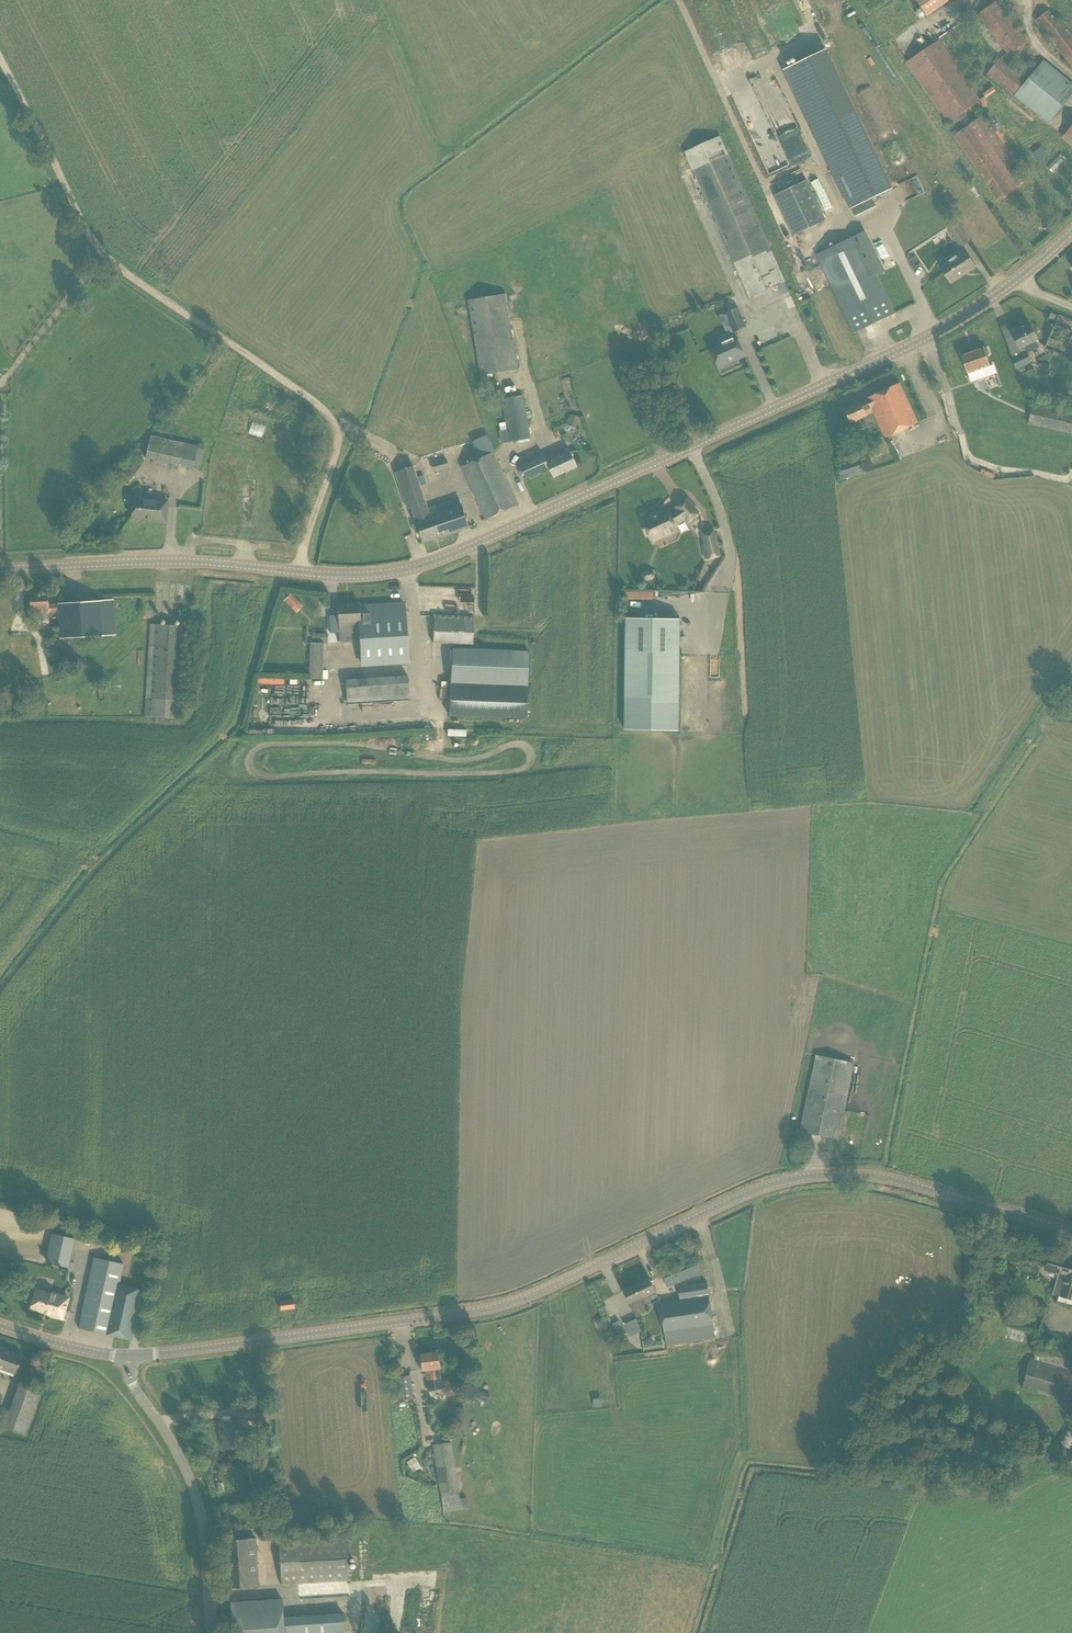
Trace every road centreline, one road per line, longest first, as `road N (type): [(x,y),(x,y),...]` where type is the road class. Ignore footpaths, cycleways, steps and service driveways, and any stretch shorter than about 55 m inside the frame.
road 1 (tertiary): [(0,569),(211,563),(348,576),(420,566),(914,343),(1013,282)]
road 2 (secondary): [(1071,1232),(883,1177),(807,1177),(745,1194),(496,1307),(130,1356)]
road 3 (track): [(0,58),(99,249),(327,415),(337,448),(296,572)]
road 4 (unclassified): [(212,1632),(199,1506),(175,1446),(135,1388),(130,1356)]
road 5 (track): [(979,813),(1071,675)]
road 6 (secondary): [(130,1356),(0,1325)]

